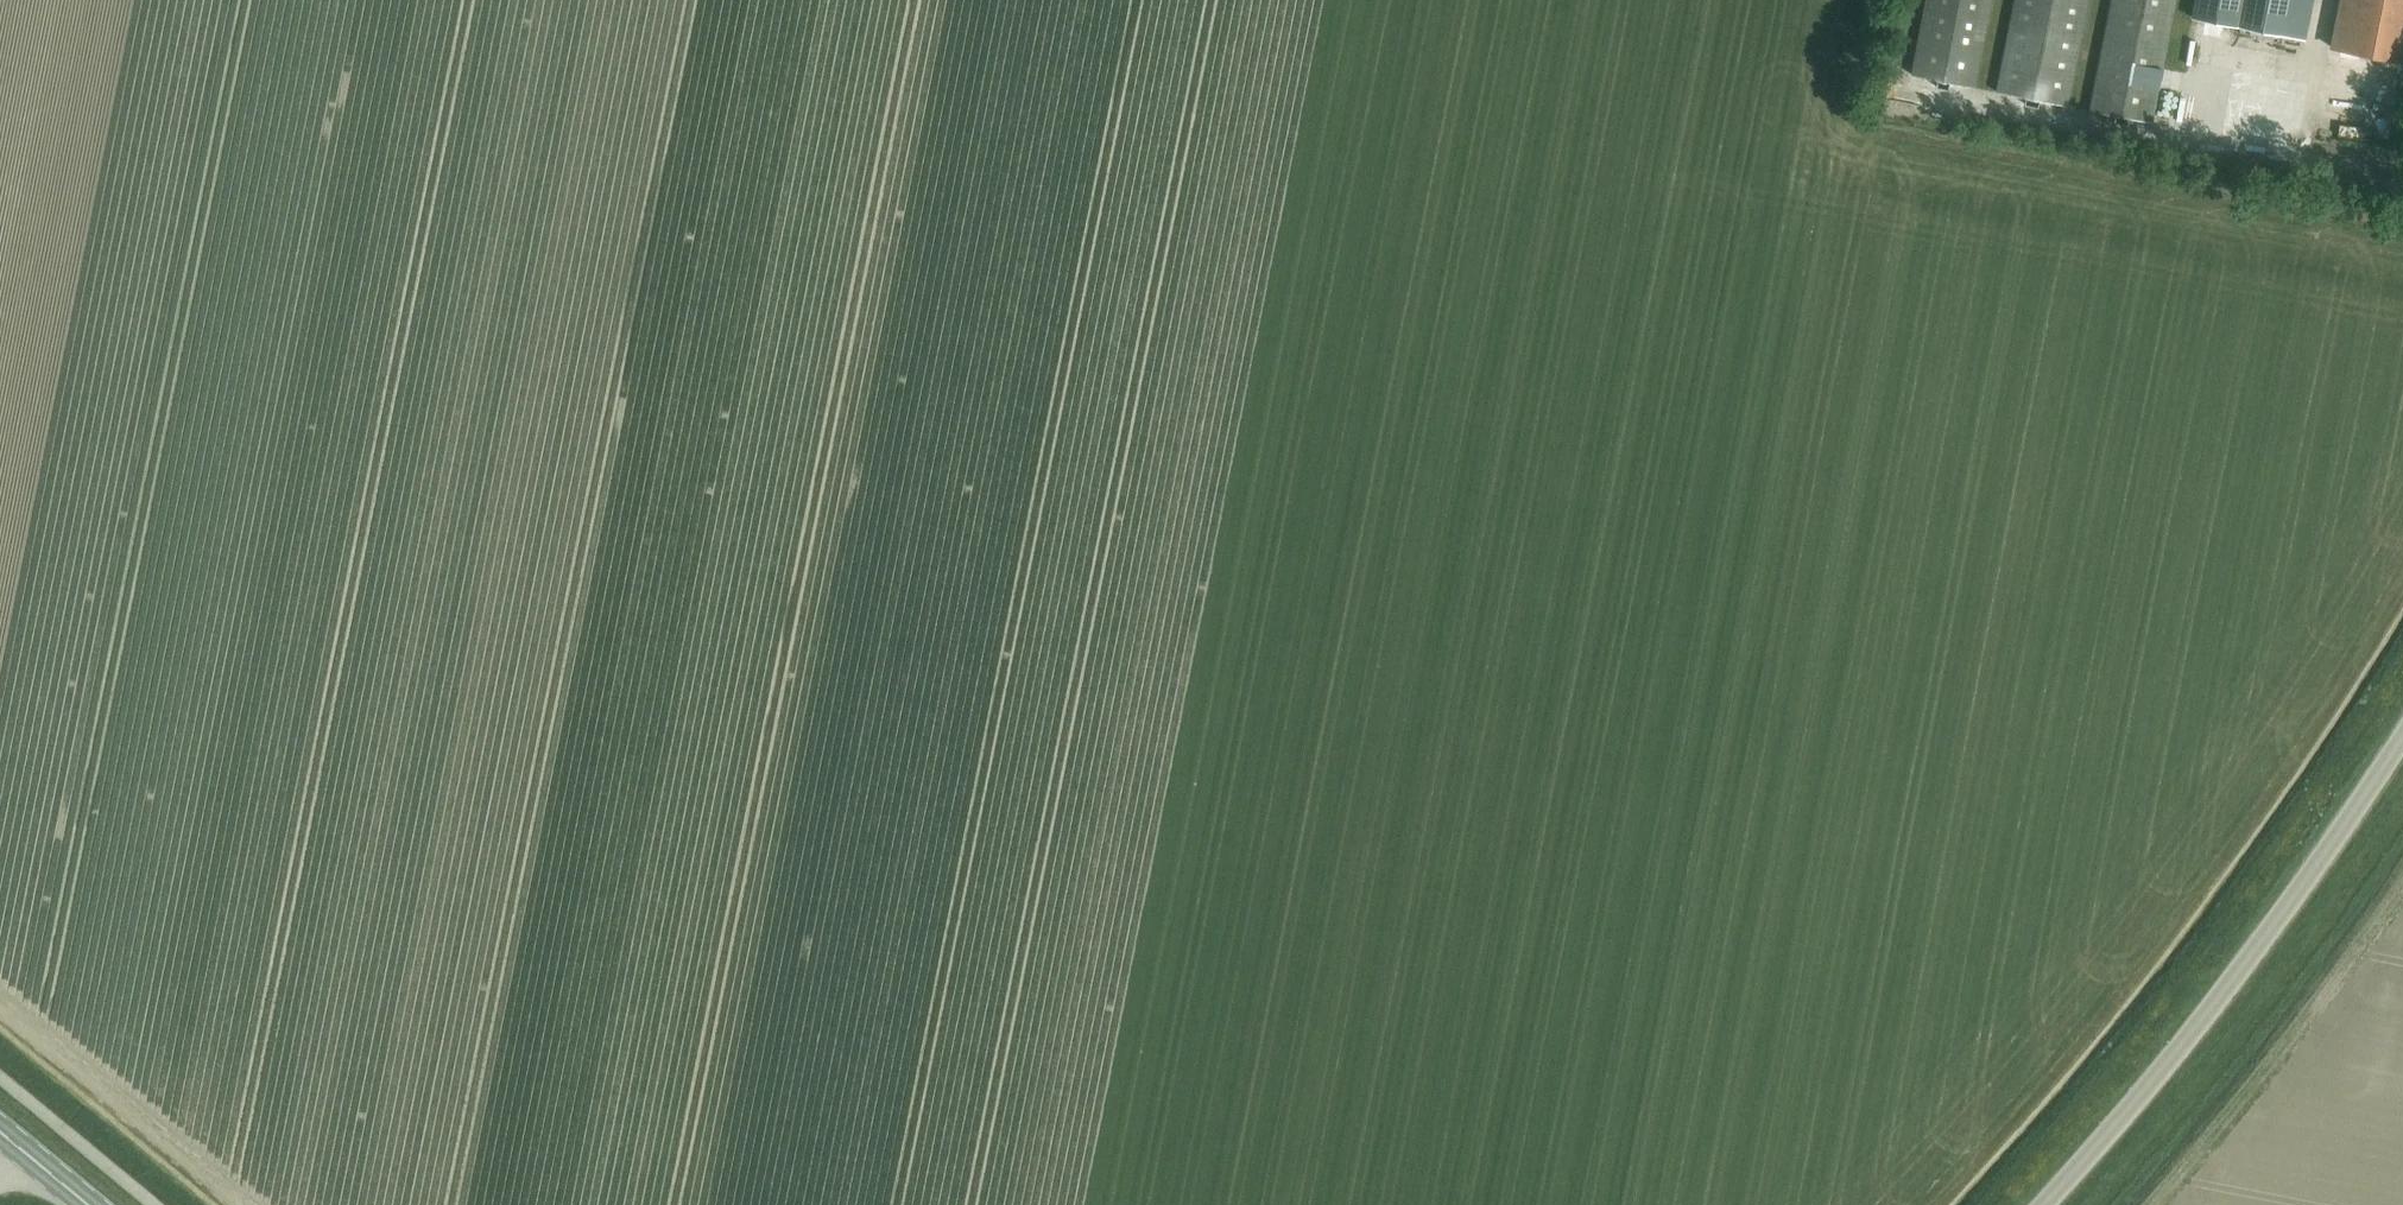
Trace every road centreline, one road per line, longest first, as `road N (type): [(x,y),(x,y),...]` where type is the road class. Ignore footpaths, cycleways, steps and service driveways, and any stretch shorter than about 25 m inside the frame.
road 1 (unclassified): [(2026,1204),(2180,1019),(2349,796),(2402,712)]

